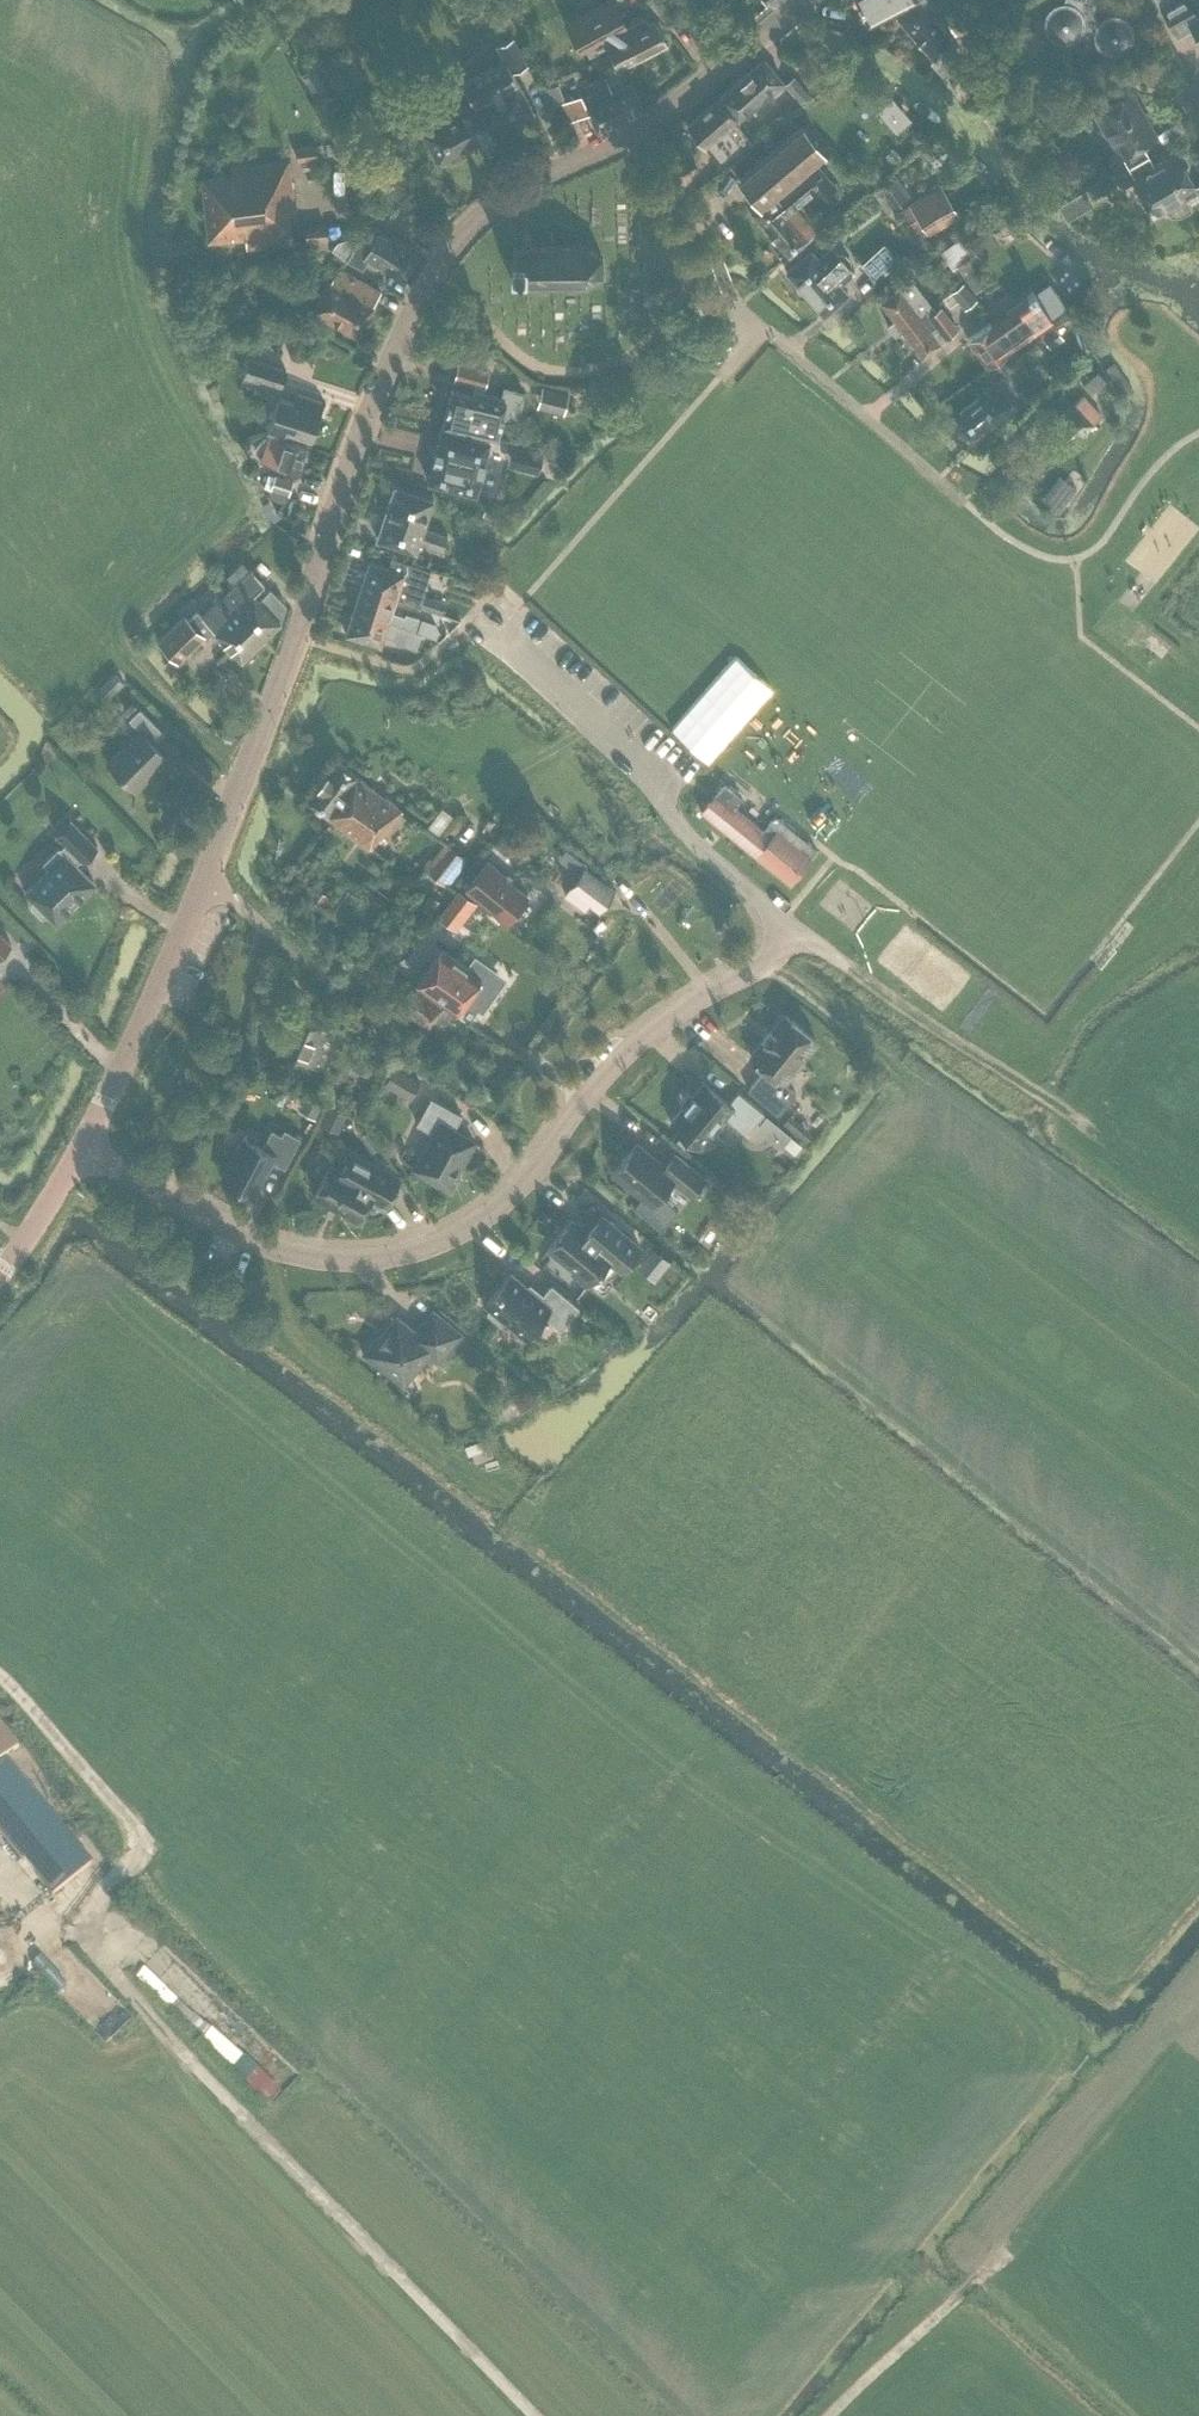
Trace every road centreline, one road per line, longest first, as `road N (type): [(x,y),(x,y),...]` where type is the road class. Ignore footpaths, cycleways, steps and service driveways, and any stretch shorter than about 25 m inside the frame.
road 1 (tertiary): [(643,129),(514,199),(476,227),(428,283),(387,363),(323,535),(213,869),(82,1149)]
road 2 (residential): [(82,1149),(294,1257),(389,1258),(438,1245),(531,1178),(626,1054),(749,975),(795,929)]
road 3 (track): [(0,1899),(77,1951),(525,2415)]
road 4 (track): [(795,929),(1091,1133)]
road 5 (track): [(58,1938),(140,1859),(143,1834),(75,1768),(0,1675)]
road 6 (residential): [(754,341),(740,326),(689,203),(643,129)]
road 7 (track): [(837,2415),(1004,2261)]
road 8 (tertiary): [(643,129),(806,0)]
road 9 (track): [(250,773),(185,728),(113,642)]

